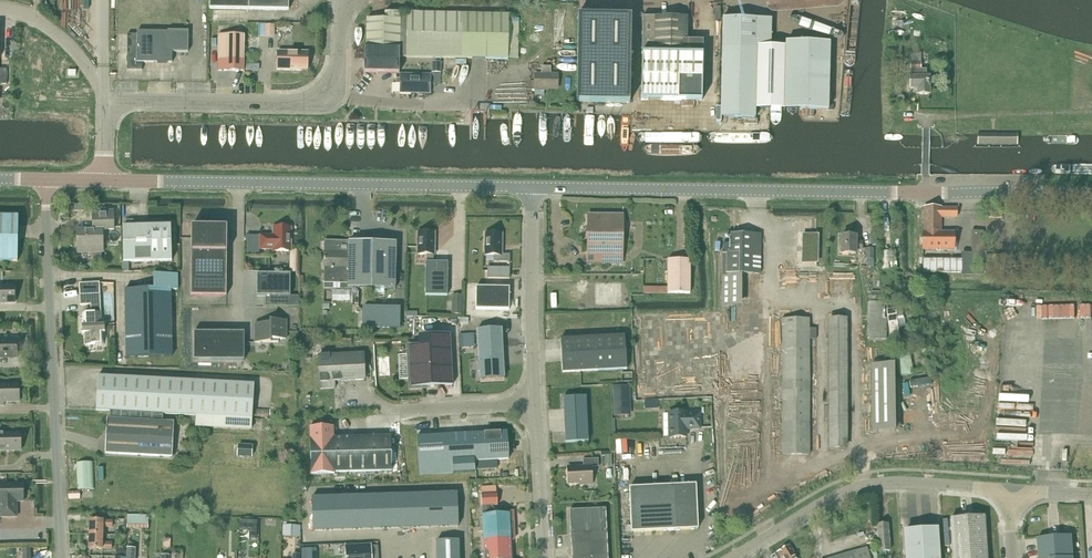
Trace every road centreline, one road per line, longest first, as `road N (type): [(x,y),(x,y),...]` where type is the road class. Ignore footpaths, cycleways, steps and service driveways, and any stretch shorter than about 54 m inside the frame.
road 1 (tertiary): [(1091,193),(532,187)]
road 2 (unclassified): [(62,557),(45,179)]
road 3 (unclassified): [(105,100),(322,96),(337,73),(339,0)]
road 4 (unclassified): [(732,557),(871,484),(981,488),(1012,500)]
road 5 (tertiary): [(532,187),(239,183)]
road 6 (unclassified): [(534,404),(532,187)]
road 7 (track): [(926,118),(1091,111)]
road 8 (unclassified): [(542,557),(534,404)]
road 9 (tertiary): [(239,183),(104,180)]
road 10 (residential): [(239,183),(240,317)]
road 11 (unclassified): [(402,411),(534,404)]

